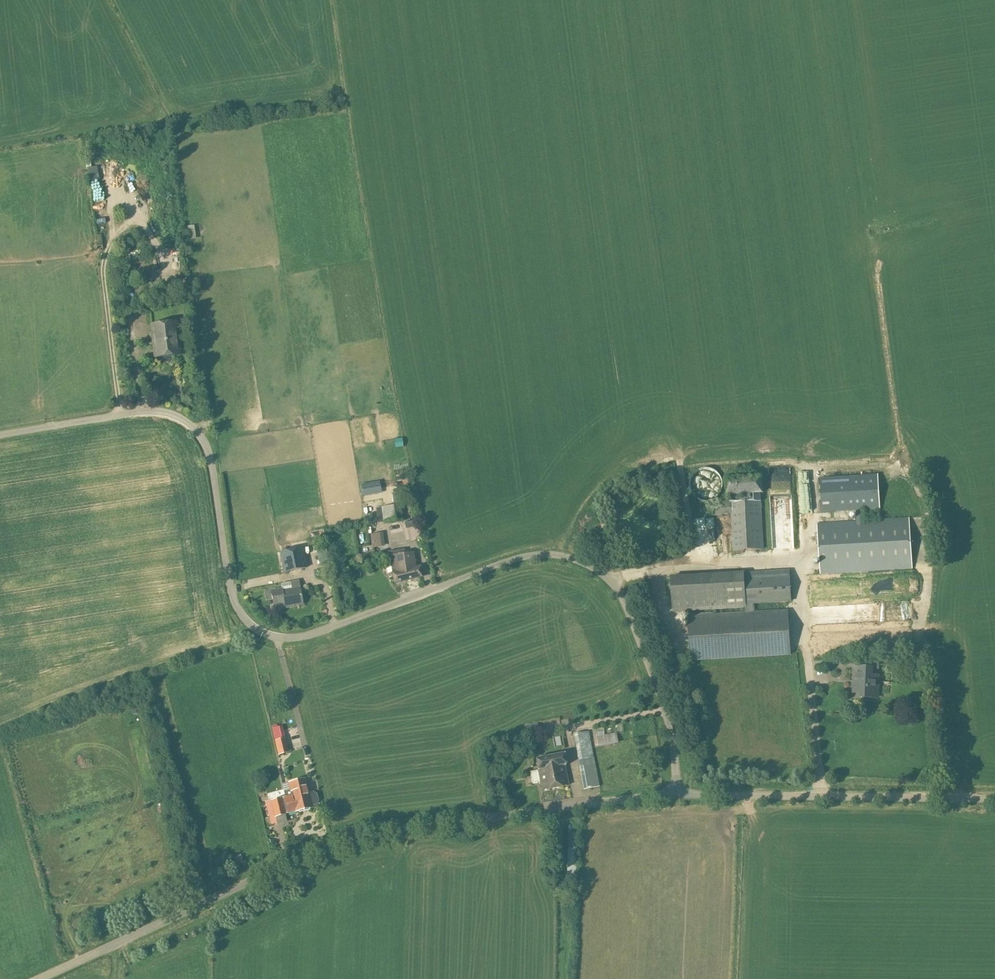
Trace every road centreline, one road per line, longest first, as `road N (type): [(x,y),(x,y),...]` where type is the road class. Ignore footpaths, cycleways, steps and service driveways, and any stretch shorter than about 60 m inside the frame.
road 1 (unclassified): [(679,794),(666,712),(621,595),(594,567),(551,554),(522,556),(305,636),(279,638),(247,623),(235,604),(211,459),(188,421),(145,411),(0,435)]
road 2 (tertiary): [(679,794),(327,846),(38,978)]
road 3 (tertiary): [(994,801),(679,794)]

